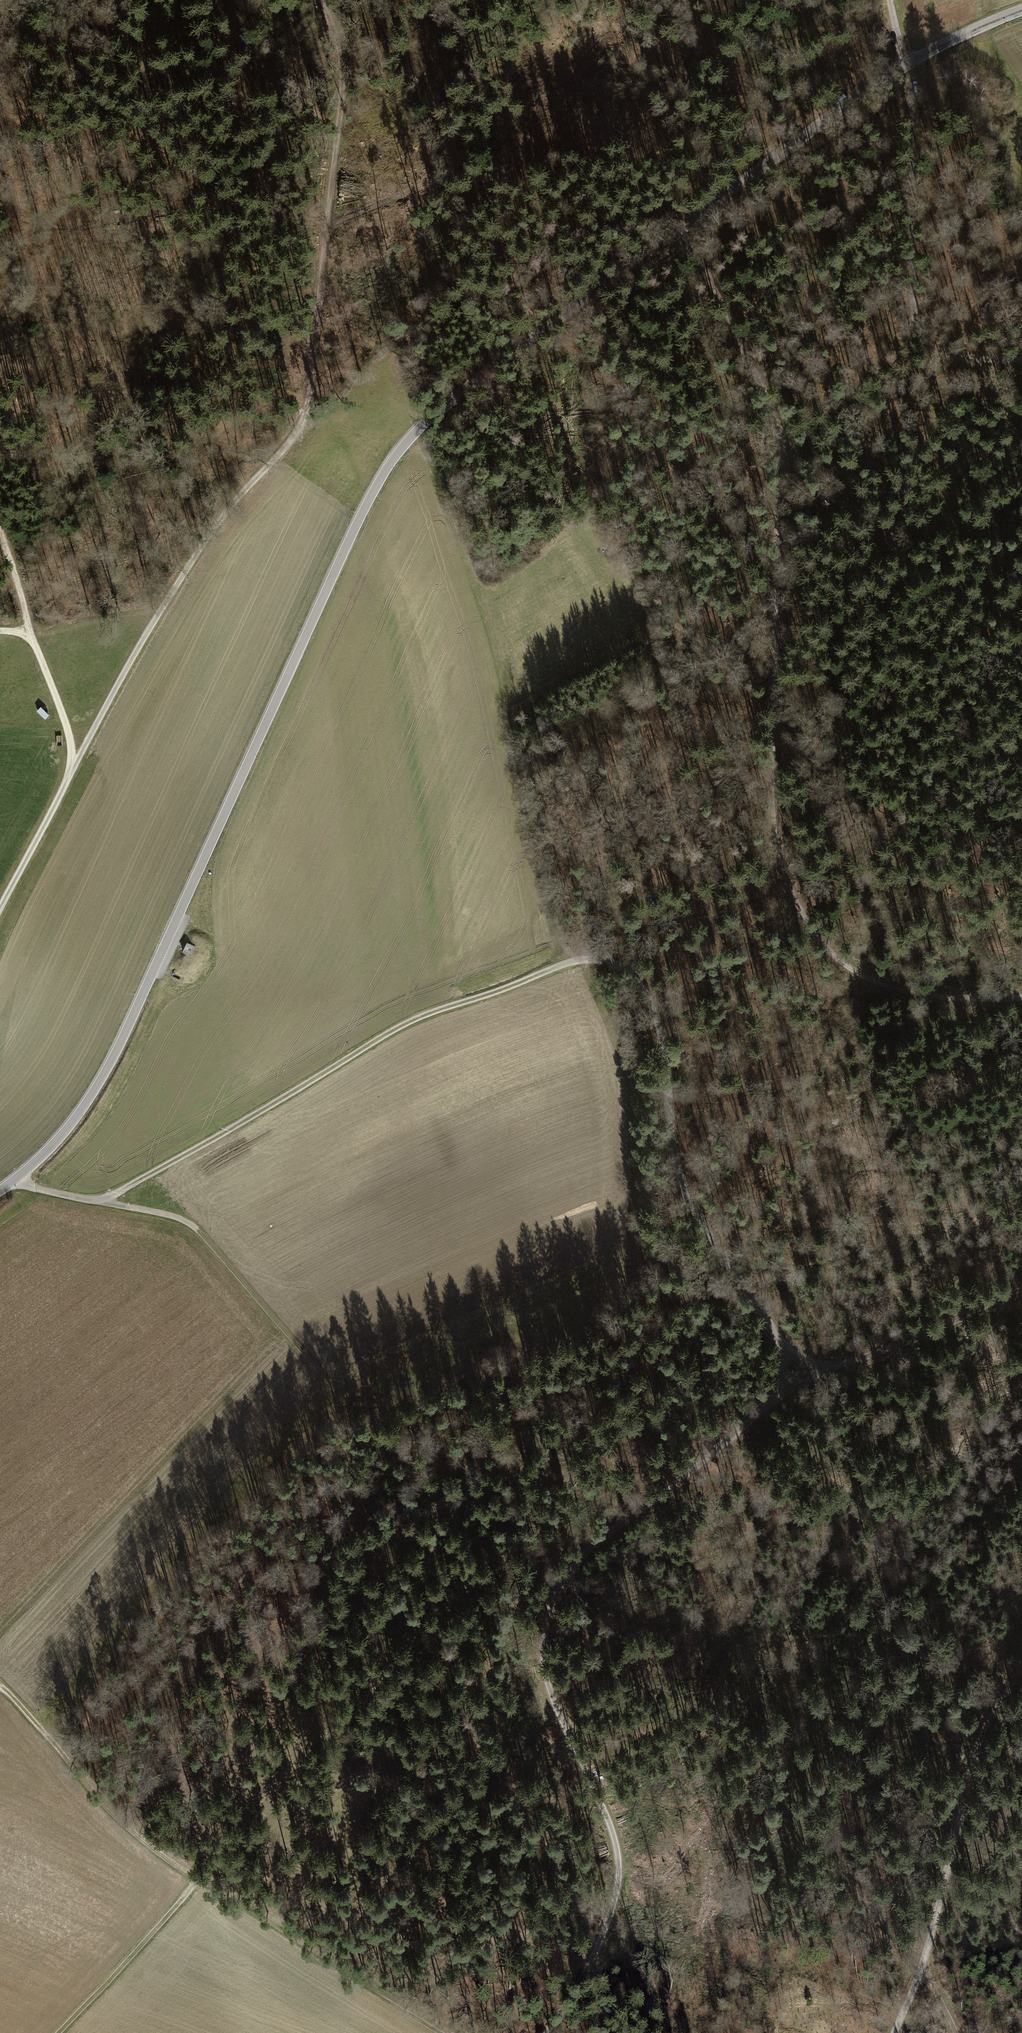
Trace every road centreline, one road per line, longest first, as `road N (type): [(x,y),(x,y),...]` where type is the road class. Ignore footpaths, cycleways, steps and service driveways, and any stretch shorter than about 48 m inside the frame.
road 1 (tertiary): [(0,1191),(64,1135),(95,1087),(380,479),(414,432),(846,104),(906,64),(1021,10)]
road 2 (track): [(834,1365),(808,1363),(781,1340),(681,1186),(659,1018),(640,983),(601,958),(565,961),(407,1021),(105,1201)]
road 3 (track): [(546,2032),(602,1941),(619,1876),(605,1822),(542,1679),(539,1641),(551,1593),(582,1556),(784,1396),(834,1365),(922,1337),(1021,1288)]
road 4 (track): [(0,909),(171,583),(307,418),(343,134),(336,43),(317,0)]
road 5 (track): [(17,1180),(196,1227),(343,1408),(99,1665),(59,1749)]
road 6 (track): [(1021,998),(894,988),(850,970),(796,898),(779,853),(772,720),(784,455)]
road 7 (track): [(0,1686),(114,1810),(202,1879),(456,2032)]
road 8 (track): [(888,0),(910,77),(909,305),(928,351),(1021,358)]
road 9 (track): [(927,1967),(977,1736),(1021,1659)]
road 10 (track): [(784,455),(940,584),(1021,619)]
road 11 (track): [(679,230),(737,327),(784,455)]
road 12 (track): [(0,532),(75,764)]
road 13 (track): [(202,1879),(58,2032)]
road 14 (track): [(776,626),(719,647),(639,613)]

